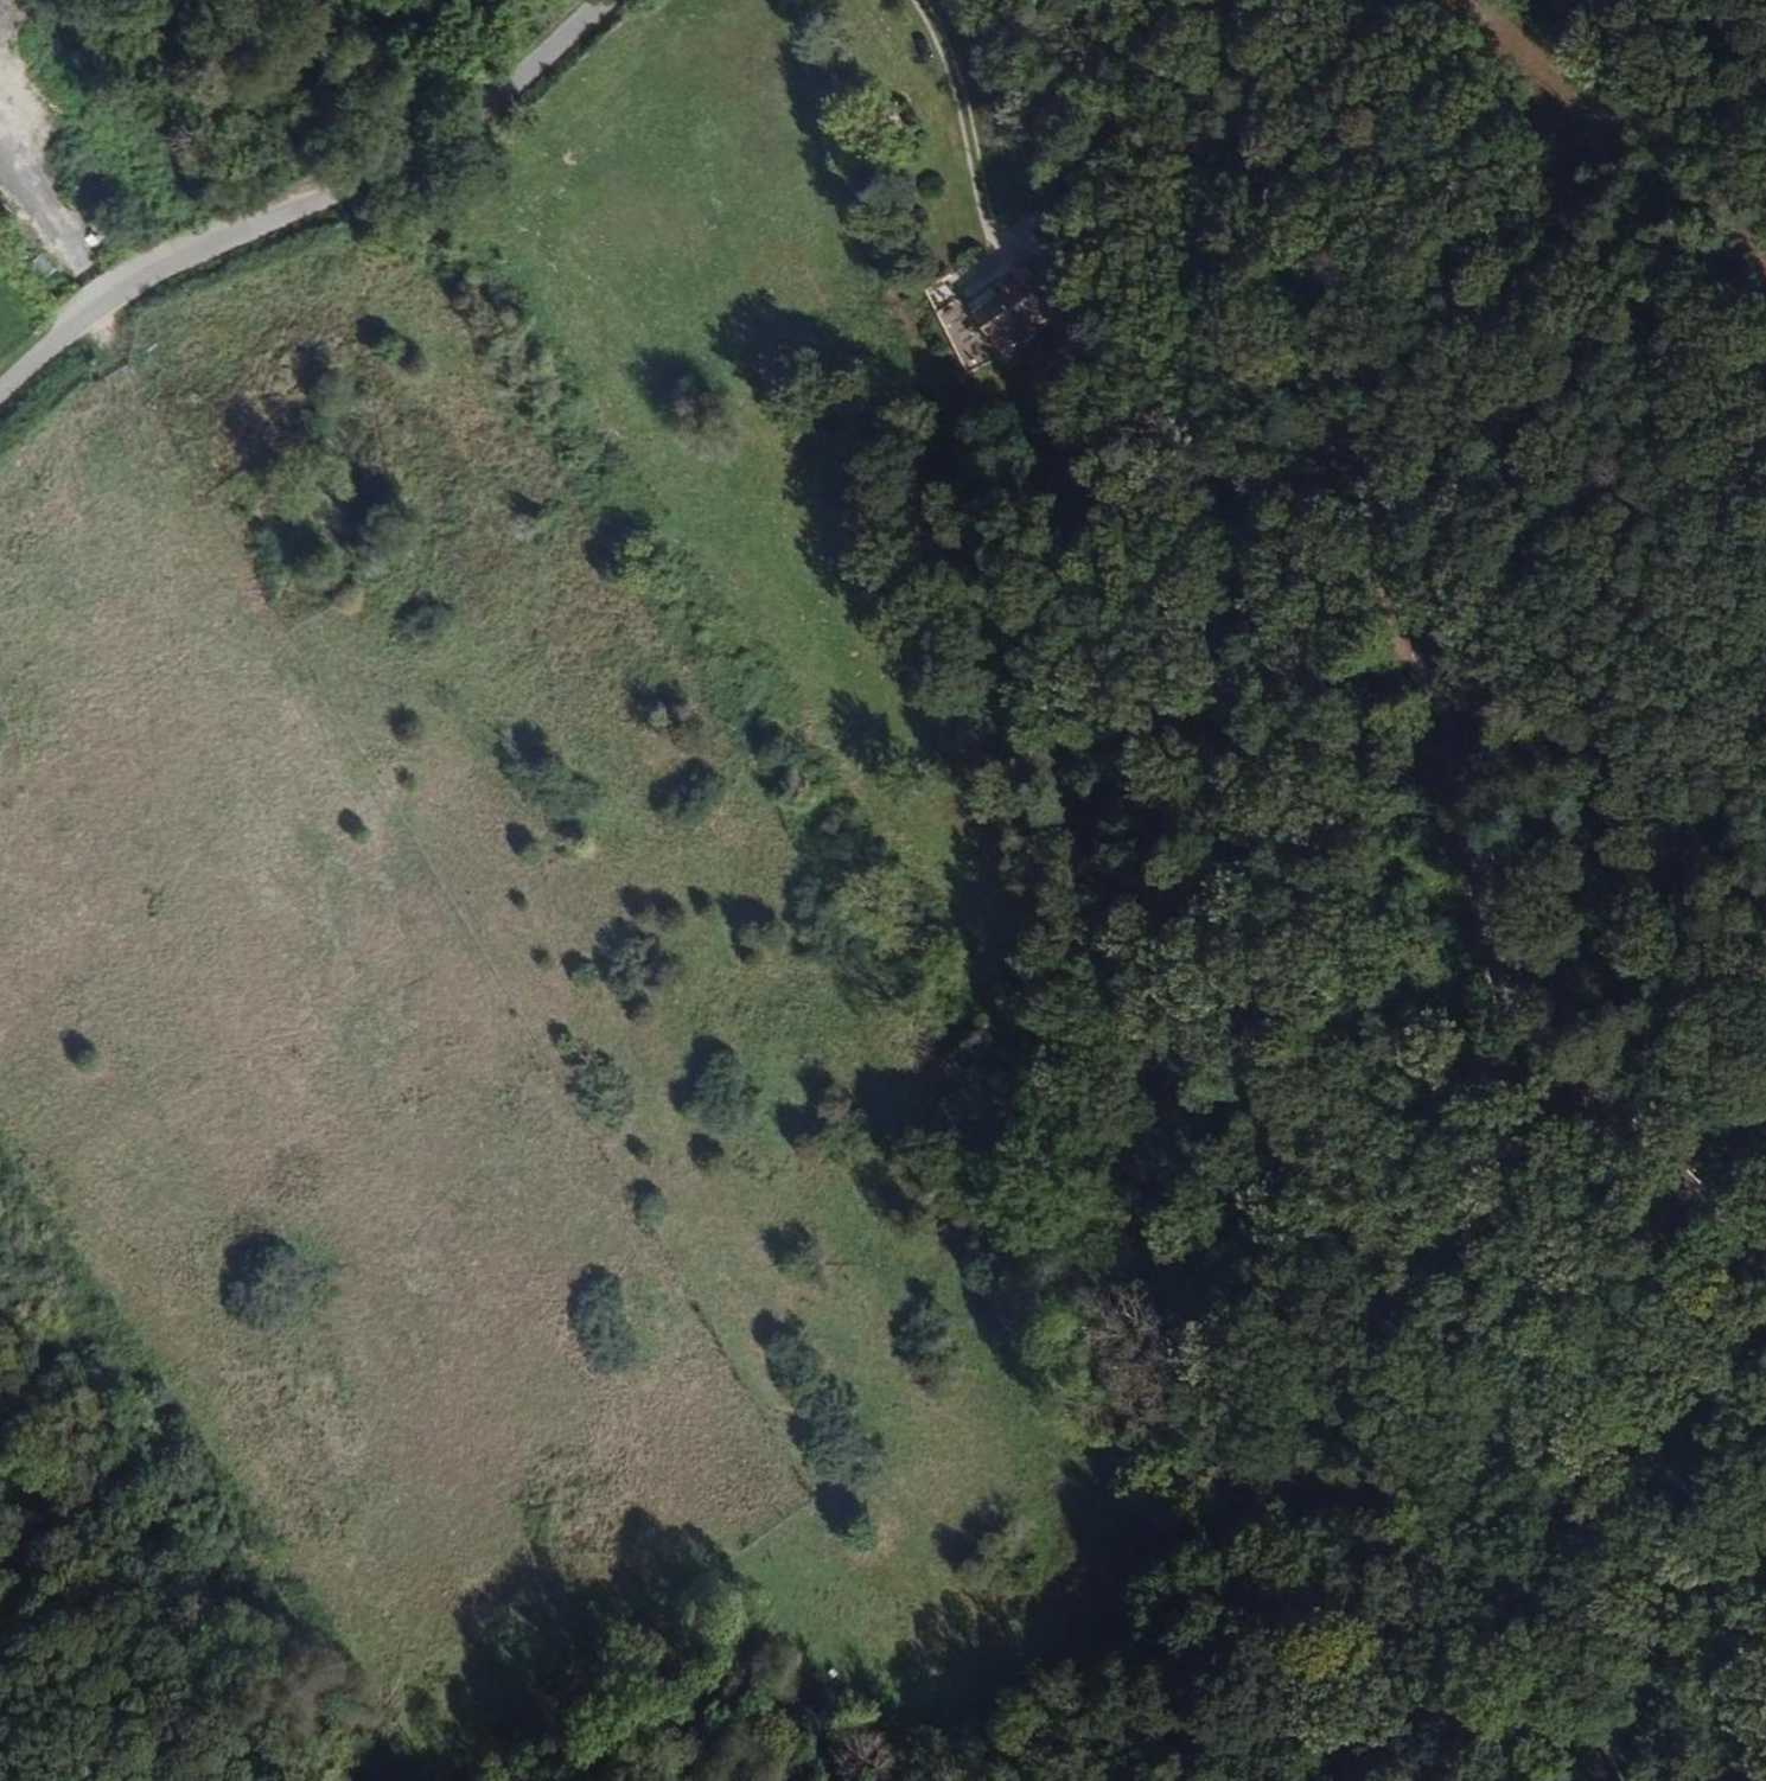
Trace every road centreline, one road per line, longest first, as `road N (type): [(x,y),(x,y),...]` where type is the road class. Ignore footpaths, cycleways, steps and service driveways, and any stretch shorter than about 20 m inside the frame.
road 1 (tertiary): [(1244,0),(1264,159),(1313,237),(1473,735),(1522,951),(1556,1031),(1765,1239)]
road 2 (tertiary): [(606,0),(509,89),(419,154),(146,269),(0,391)]
road 3 (track): [(0,1376),(189,1703),(246,1780)]

